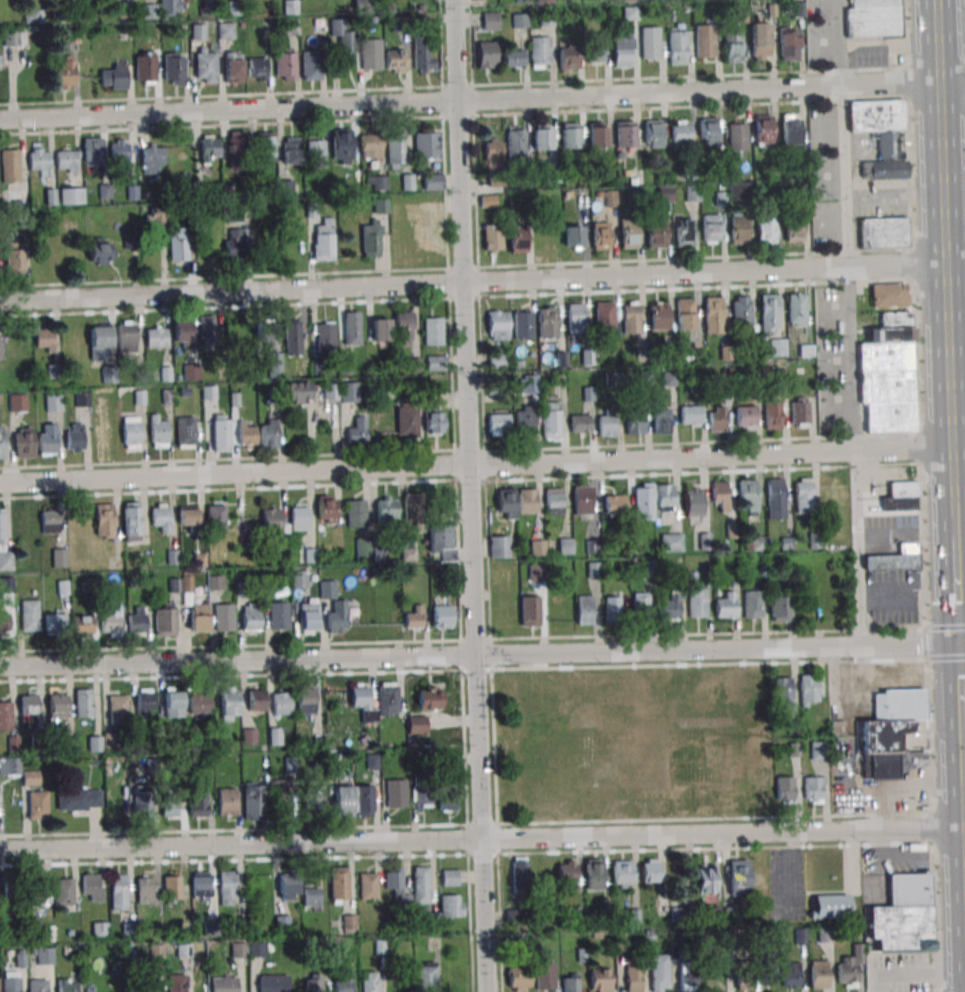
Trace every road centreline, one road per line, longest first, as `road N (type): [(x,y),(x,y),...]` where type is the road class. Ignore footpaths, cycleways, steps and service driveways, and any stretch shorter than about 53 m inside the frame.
road 1 (residential): [(488,991),(455,0)]
road 2 (residential): [(0,119),(964,84)]
road 3 (residential): [(0,301),(964,266)]
road 4 (residential): [(0,483),(964,449)]
road 5 (residential): [(0,667),(964,642)]
road 6 (residential): [(0,850),(964,826)]
road 7 (secondary): [(955,535),(938,0)]

